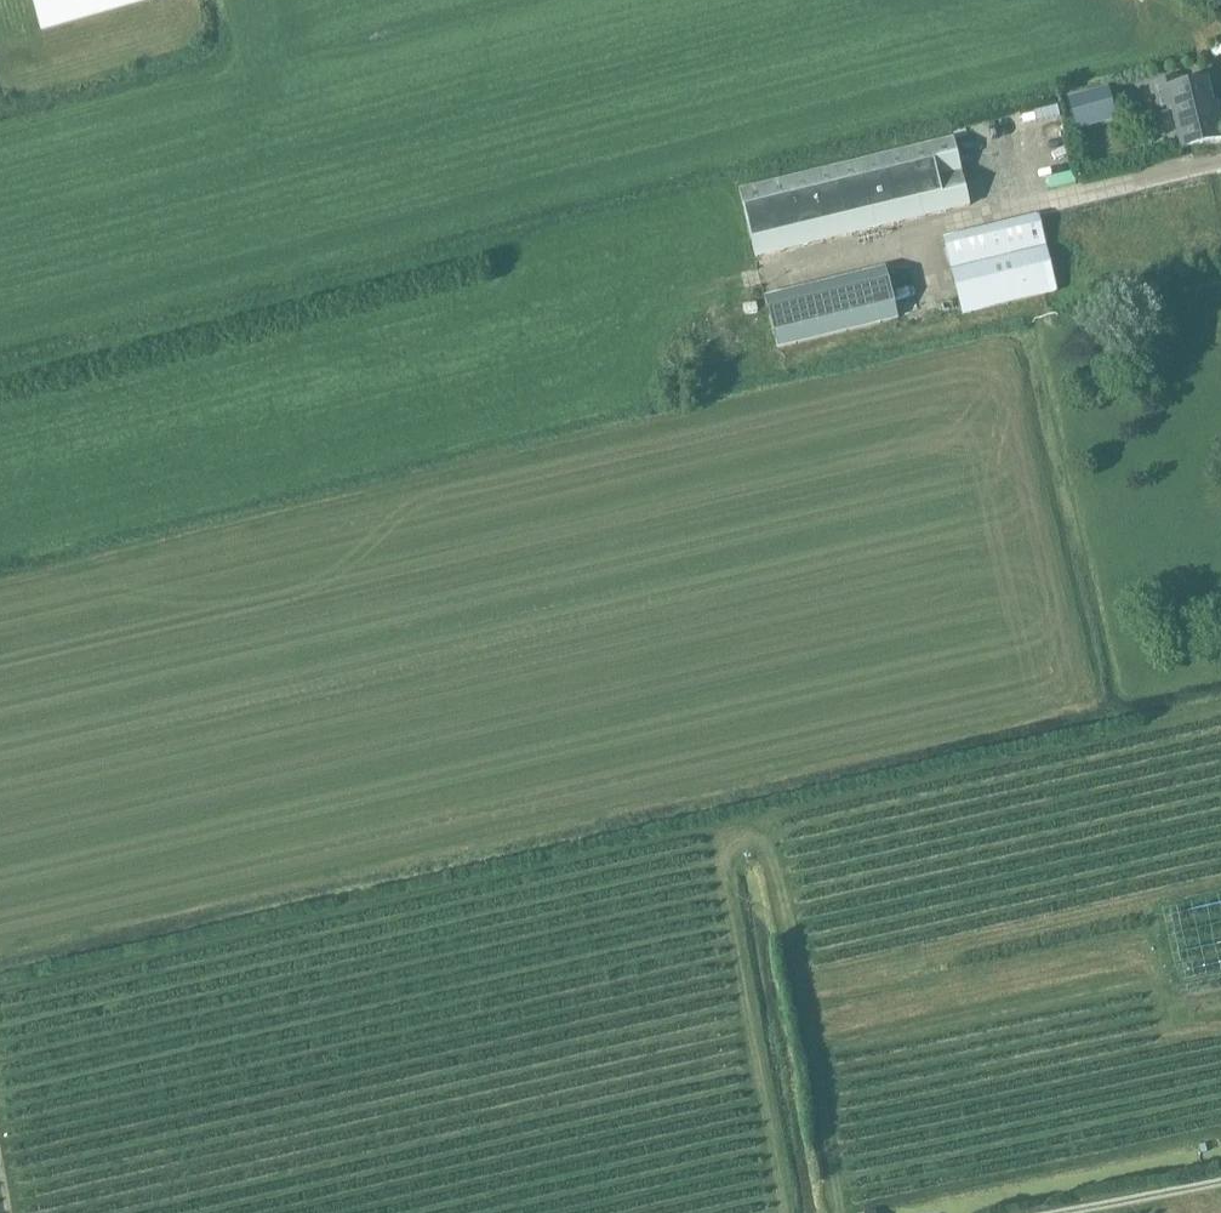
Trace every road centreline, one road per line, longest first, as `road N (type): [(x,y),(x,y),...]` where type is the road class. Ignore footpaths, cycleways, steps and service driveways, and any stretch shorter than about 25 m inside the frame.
road 1 (track): [(1220,158),(779,268)]
road 2 (track): [(1220,1186),(1081,1212)]

